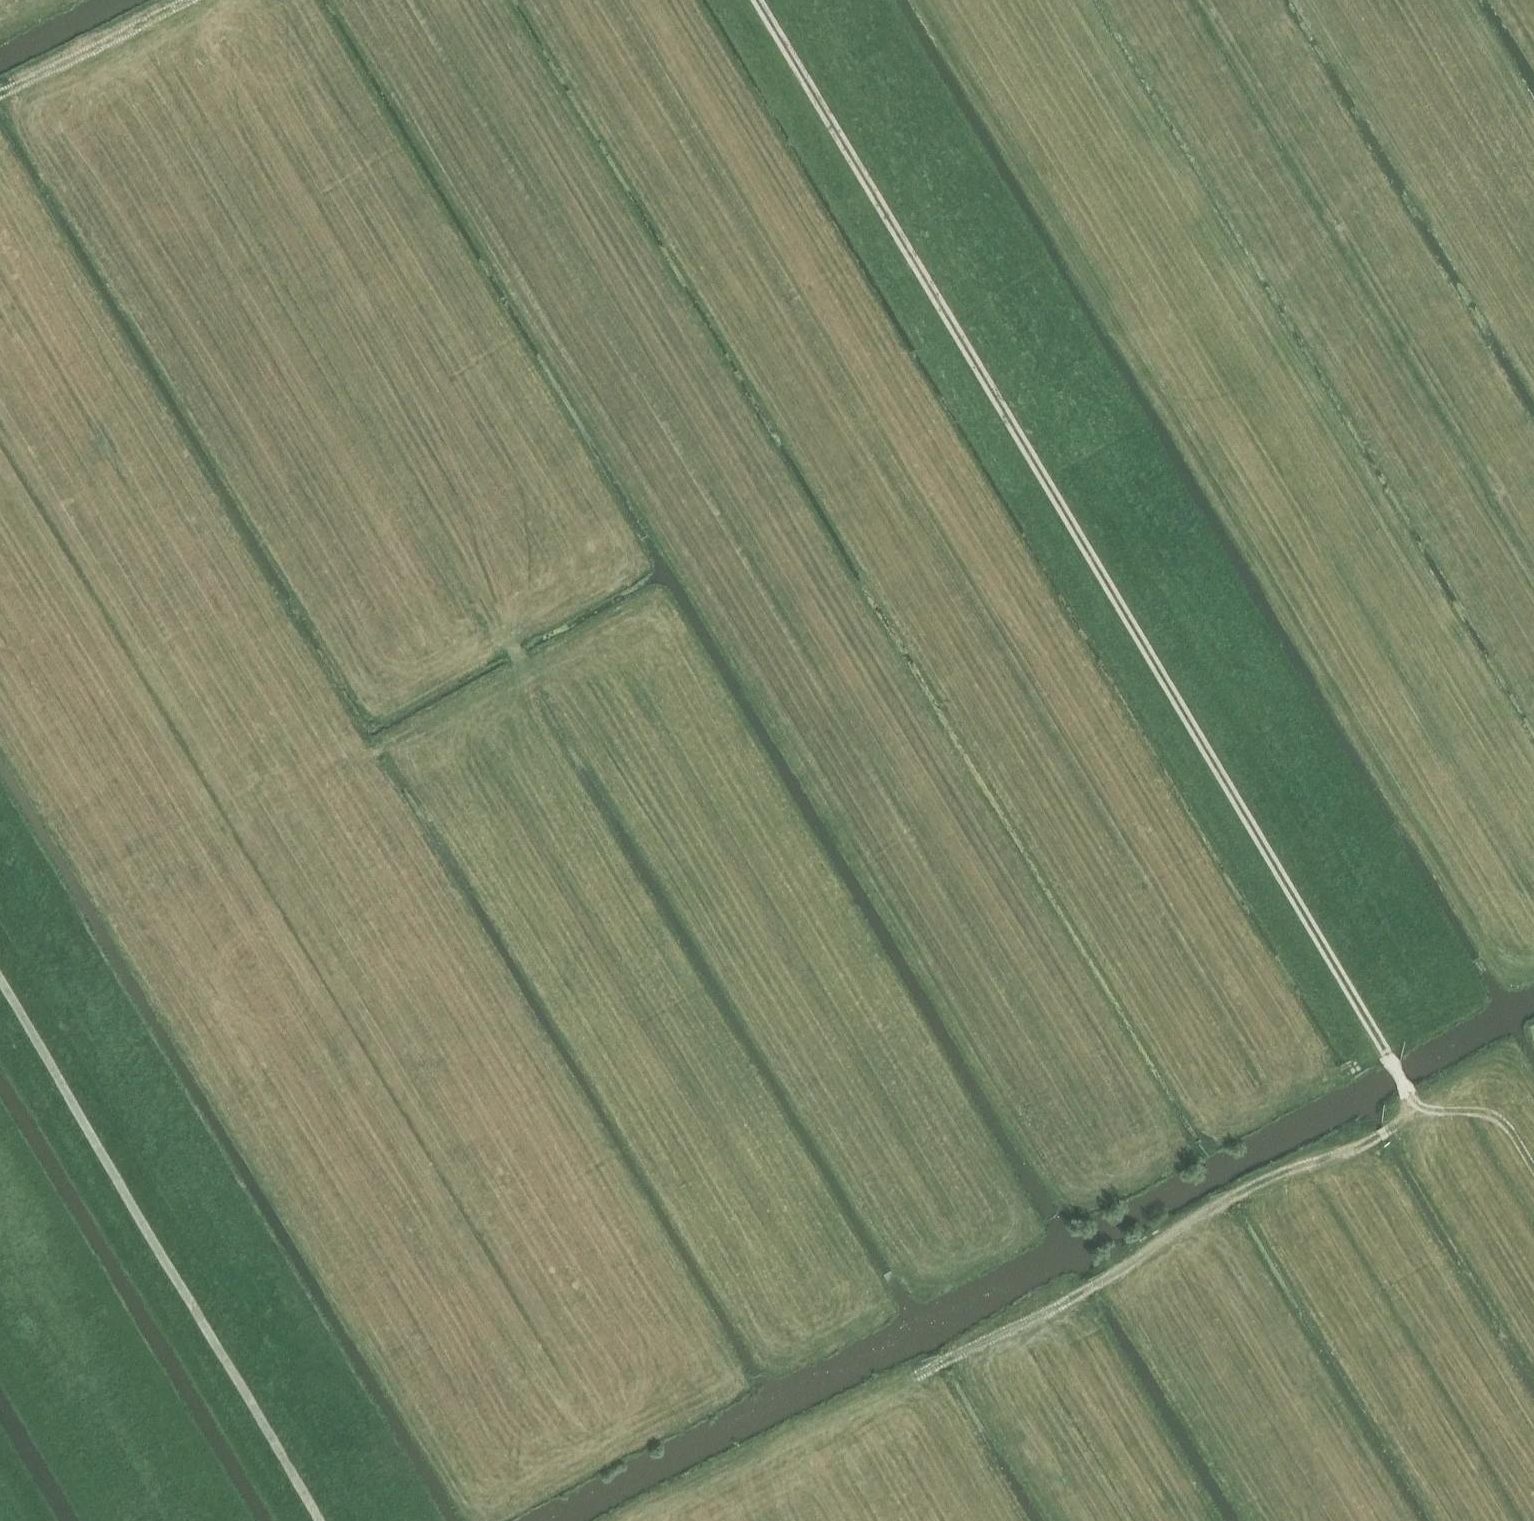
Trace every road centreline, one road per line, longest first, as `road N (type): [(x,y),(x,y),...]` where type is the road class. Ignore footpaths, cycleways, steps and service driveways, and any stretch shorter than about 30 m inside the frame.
road 1 (track): [(1416,1106),(757,0)]
road 2 (track): [(318,1520),(0,986)]
road 3 (track): [(1416,1106),(1379,1135),(1225,1200),(1082,1294),(922,1371)]
road 4 (track): [(186,0),(0,94)]

